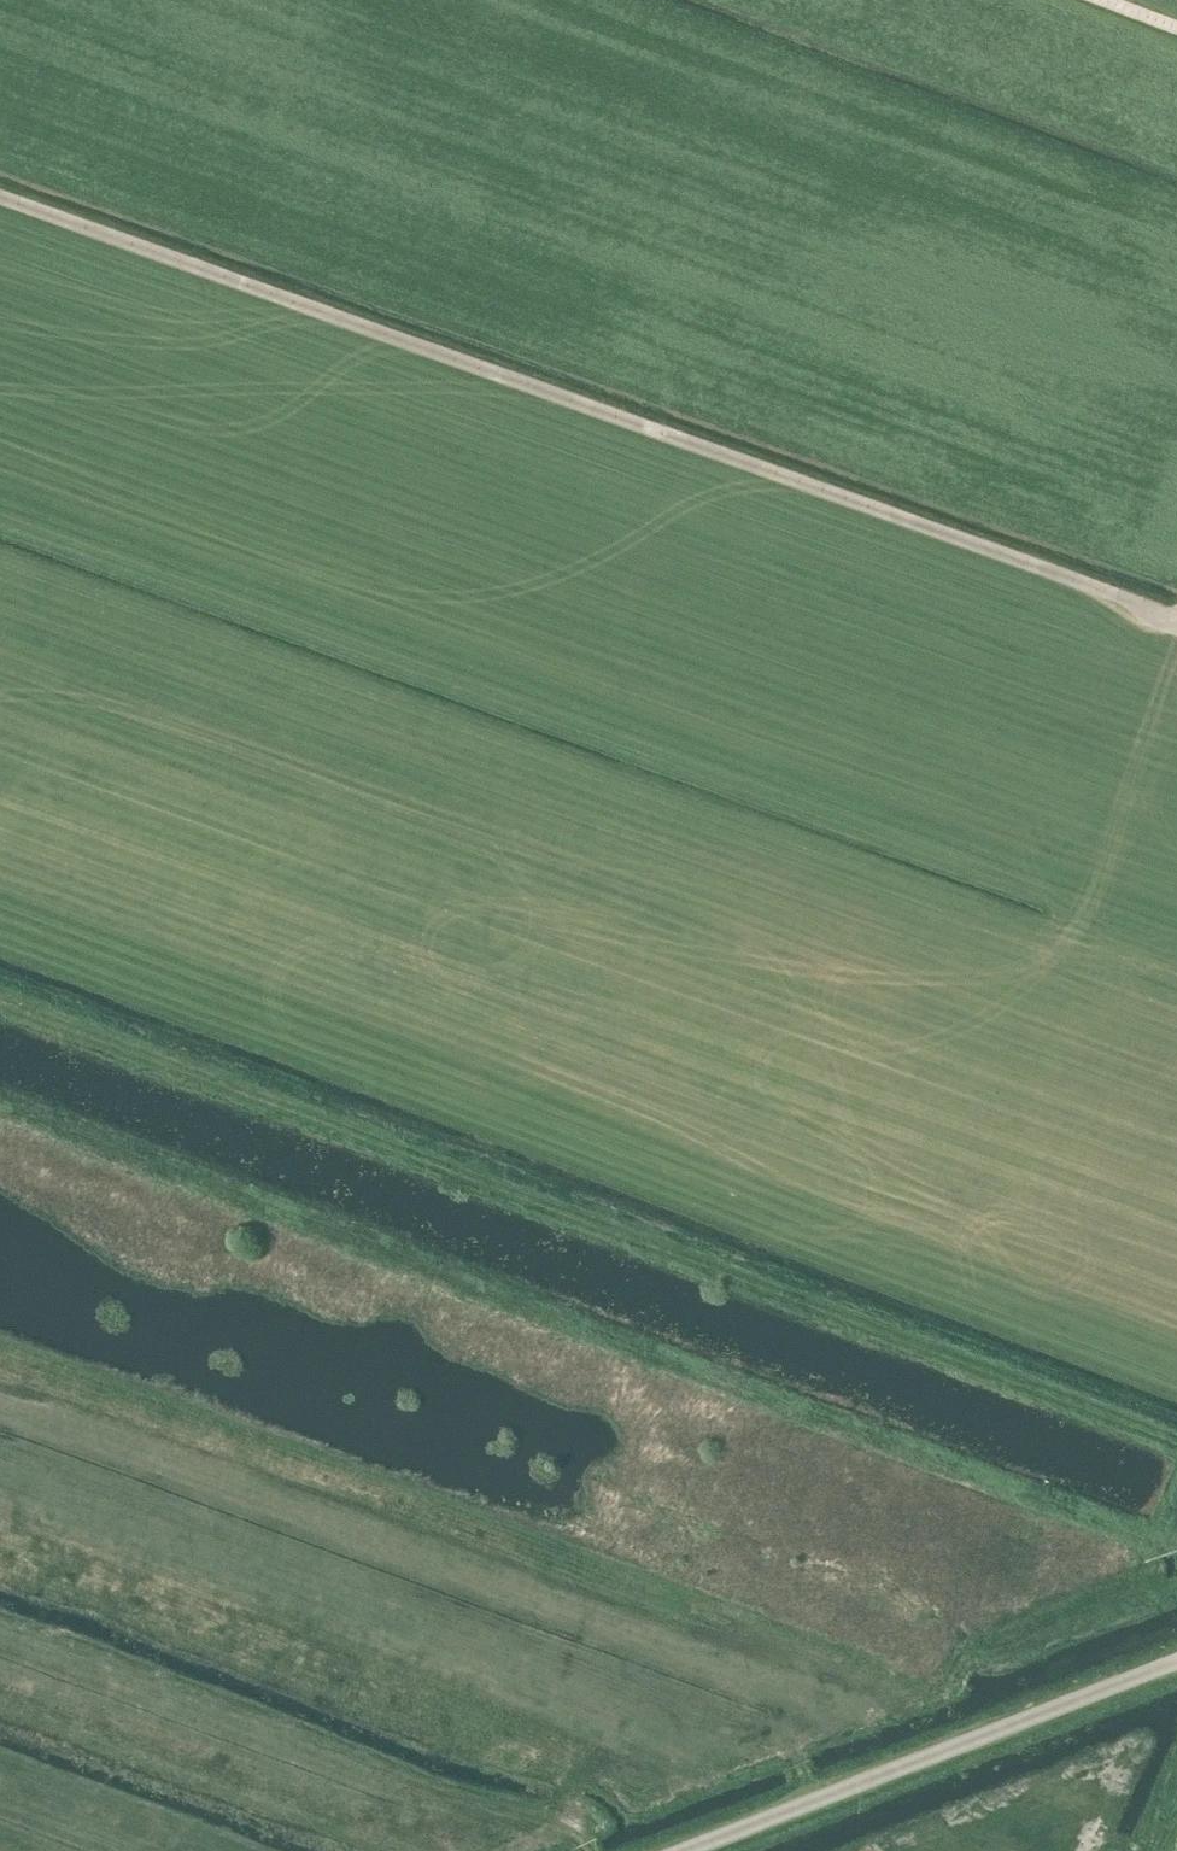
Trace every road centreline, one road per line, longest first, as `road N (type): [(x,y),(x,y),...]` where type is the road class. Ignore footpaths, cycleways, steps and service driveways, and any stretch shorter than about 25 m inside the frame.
road 1 (unclassified): [(691,1850),(1176,1664)]

